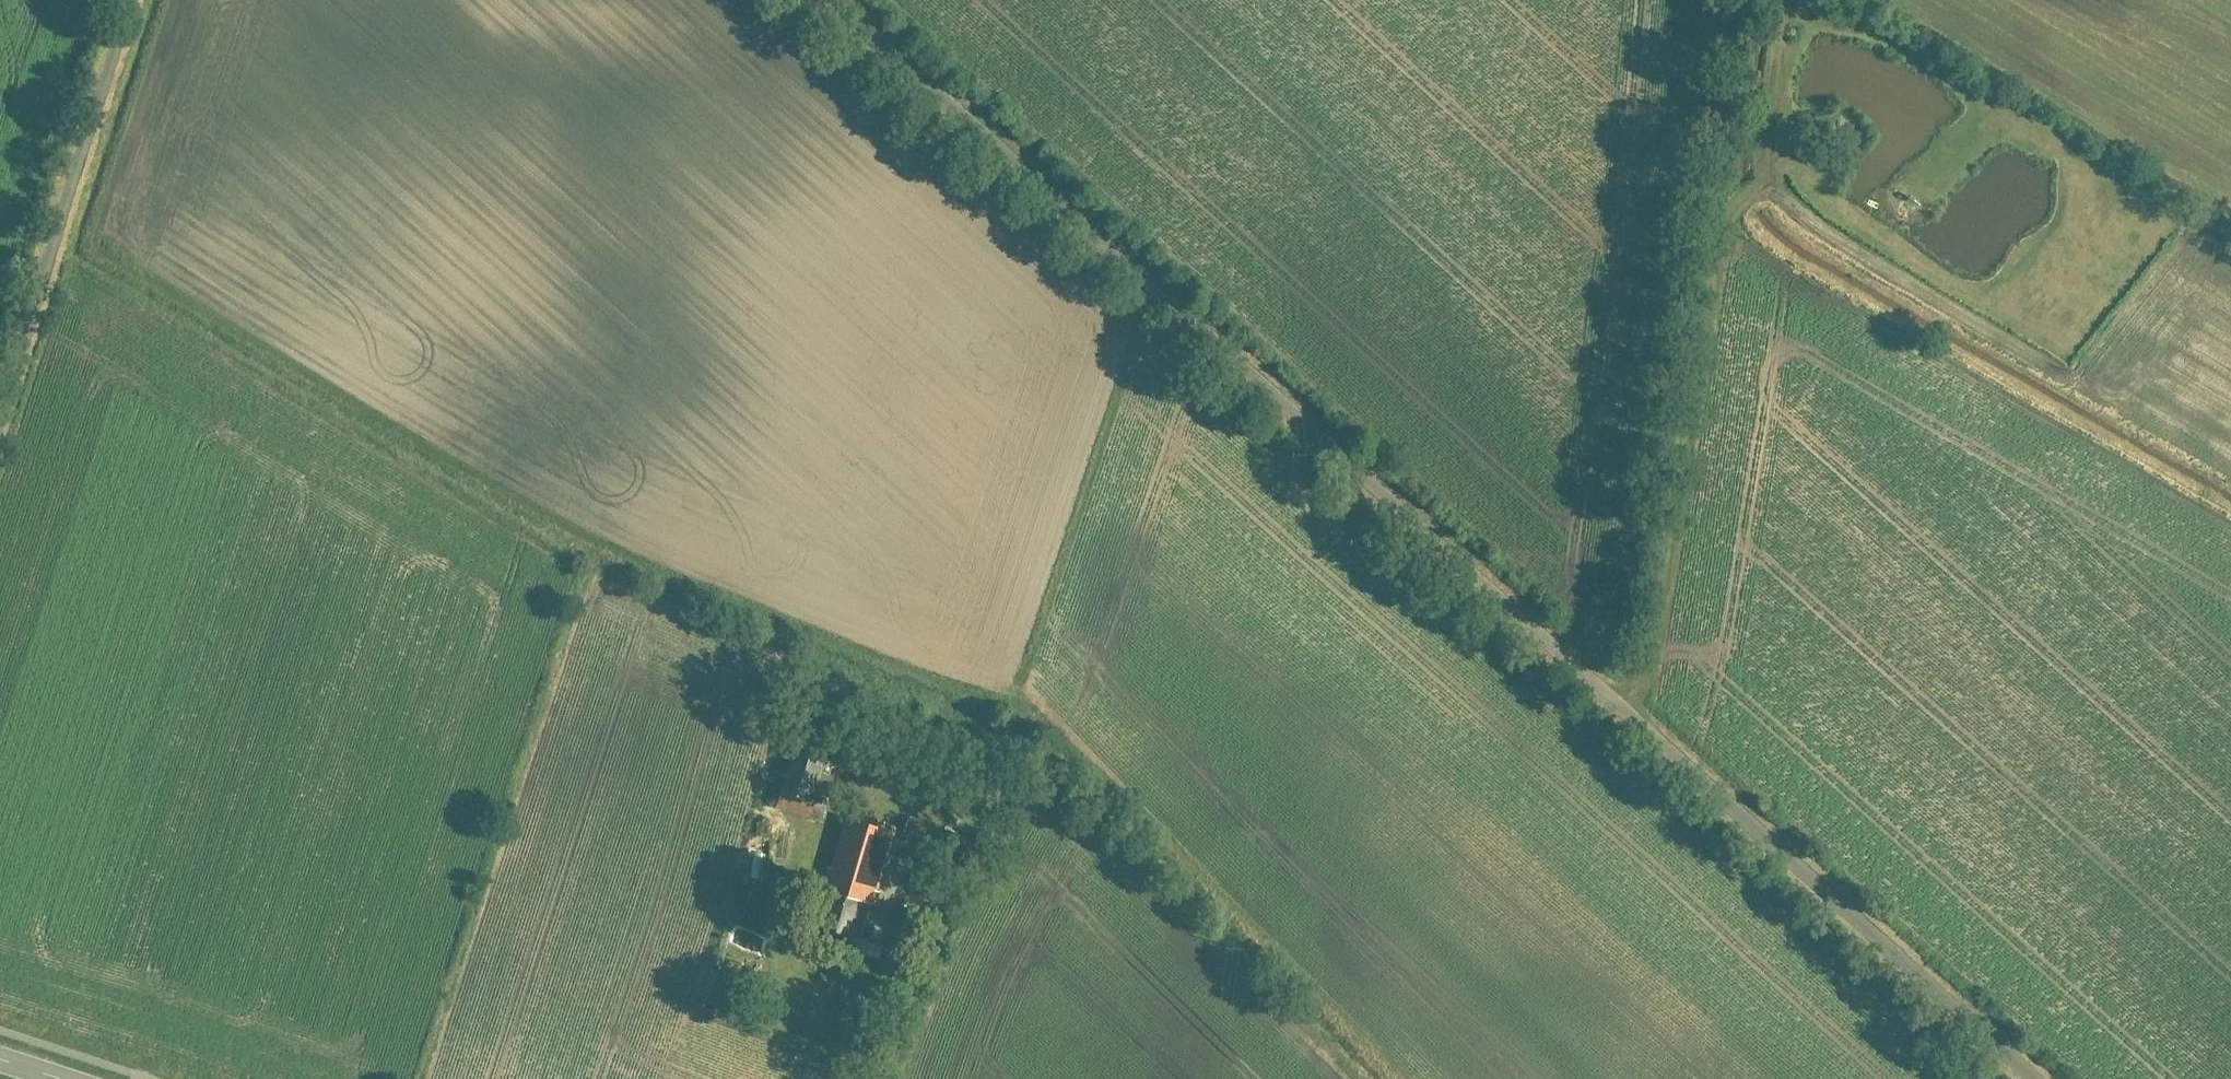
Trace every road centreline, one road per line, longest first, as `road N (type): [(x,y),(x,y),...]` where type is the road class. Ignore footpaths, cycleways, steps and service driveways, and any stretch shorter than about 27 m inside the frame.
road 1 (residential): [(2031,1078),(837,0)]
road 2 (residential): [(133,0),(0,412)]
road 3 (track): [(889,1078),(967,856)]

